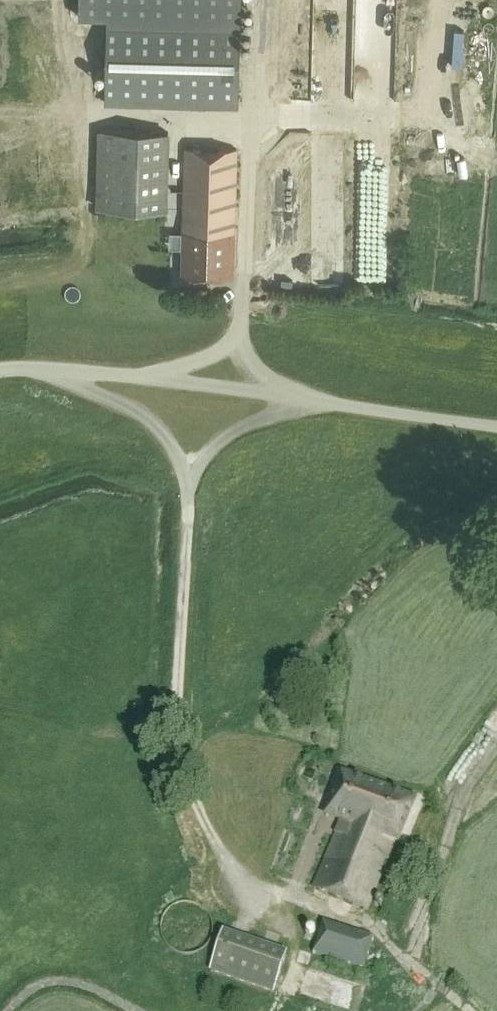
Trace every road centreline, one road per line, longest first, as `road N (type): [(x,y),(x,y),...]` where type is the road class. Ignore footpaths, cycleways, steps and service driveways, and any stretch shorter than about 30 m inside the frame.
road 1 (unclassified): [(54,370),(156,428),(189,489),(203,462),(234,432),(323,402)]
road 2 (unclassified): [(323,402),(54,370)]
road 3 (track): [(400,941),(458,789),(496,733)]
road 4 (unclassified): [(496,427),(323,402)]

